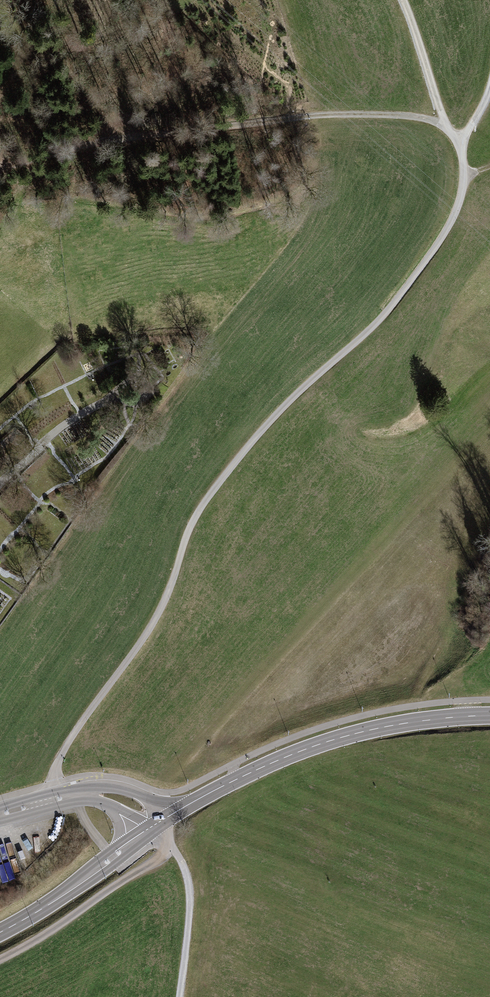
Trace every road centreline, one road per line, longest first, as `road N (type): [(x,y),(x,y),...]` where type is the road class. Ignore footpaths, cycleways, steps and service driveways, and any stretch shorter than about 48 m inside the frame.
road 1 (track): [(63,797),(59,760),(158,616),(203,504),(285,406),(389,308),(446,231),(464,177)]
road 2 (track): [(449,129),(420,118),(359,114),(195,126),(76,146),(0,172)]
road 3 (secondary): [(170,816),(328,742),(489,716)]
road 4 (track): [(312,381),(349,429),(381,440),(424,428),(489,378)]
road 5 (track): [(464,177),(403,0)]
road 6 (secondary): [(0,933),(140,837)]
road 7 (track): [(181,996),(190,893),(173,847)]

